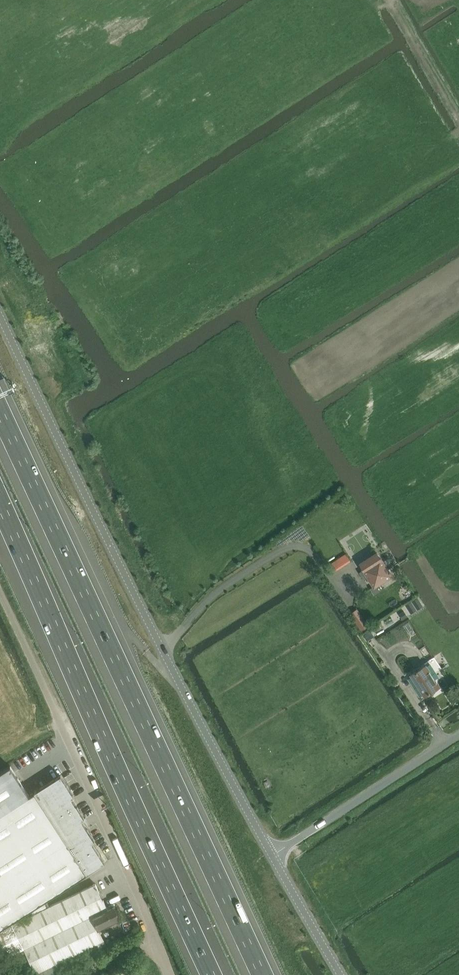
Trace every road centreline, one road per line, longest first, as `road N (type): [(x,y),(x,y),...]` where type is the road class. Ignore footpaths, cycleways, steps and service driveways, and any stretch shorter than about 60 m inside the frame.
road 1 (motorway): [(261,974),(0,414)]
road 2 (unclassified): [(272,856),(0,316)]
road 3 (motorway): [(0,508),(214,974)]
road 4 (unclassified): [(170,974),(0,593)]
road 5 (unclassified): [(272,856),(458,734)]
road 6 (unclassified): [(341,974),(272,856)]

